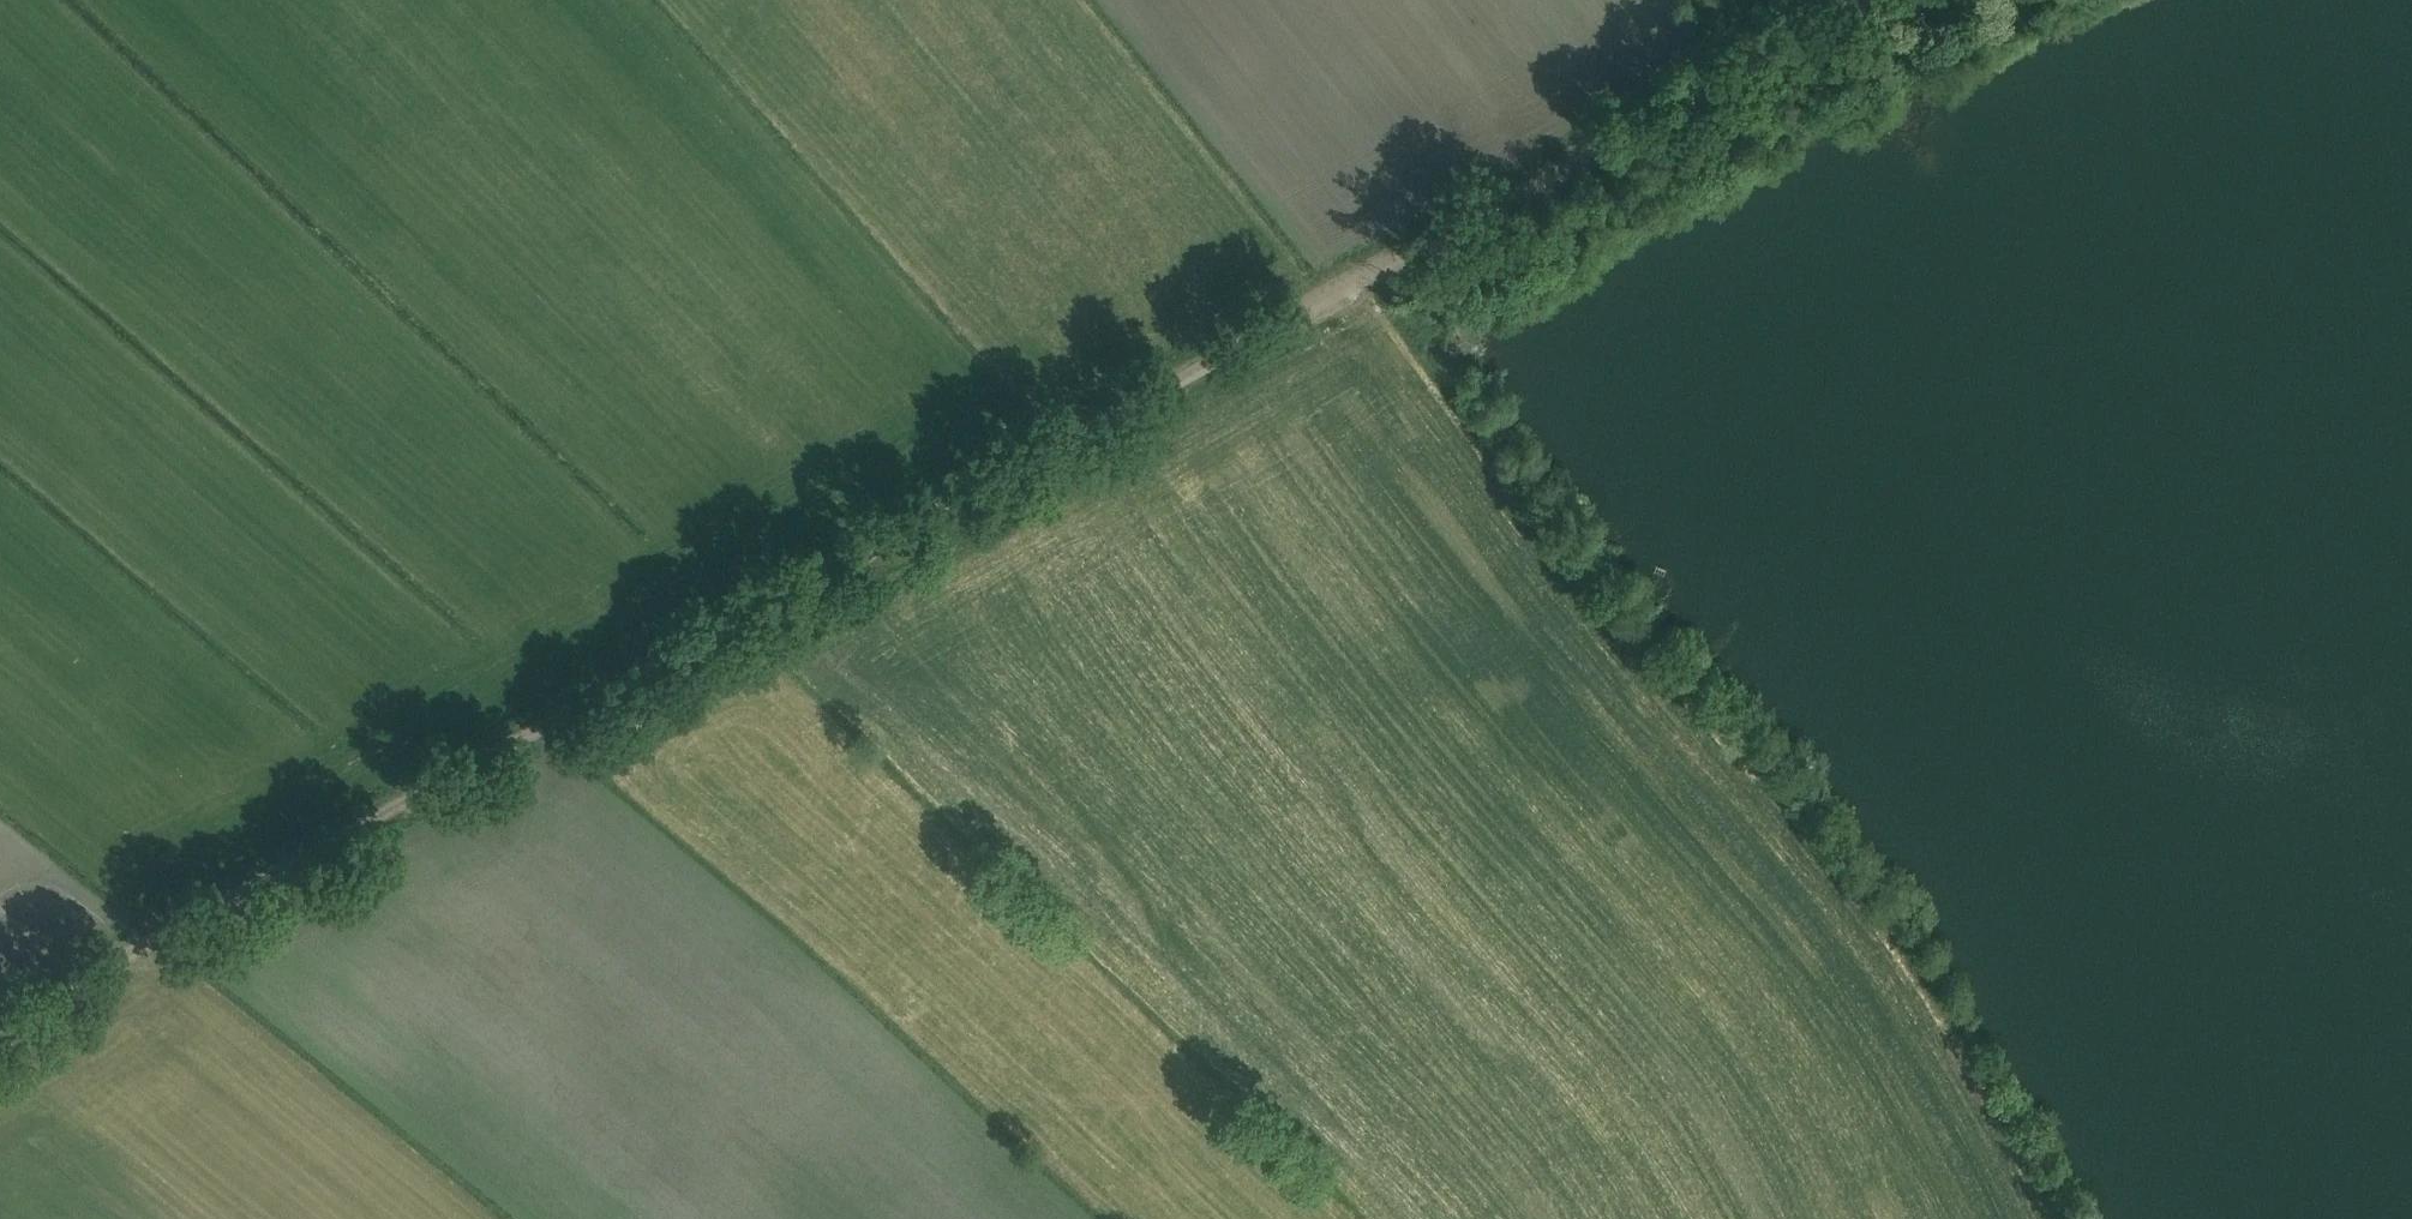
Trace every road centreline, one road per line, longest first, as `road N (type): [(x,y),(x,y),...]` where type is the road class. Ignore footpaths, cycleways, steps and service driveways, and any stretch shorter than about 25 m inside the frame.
road 1 (track): [(0,1027),(1866,0)]

